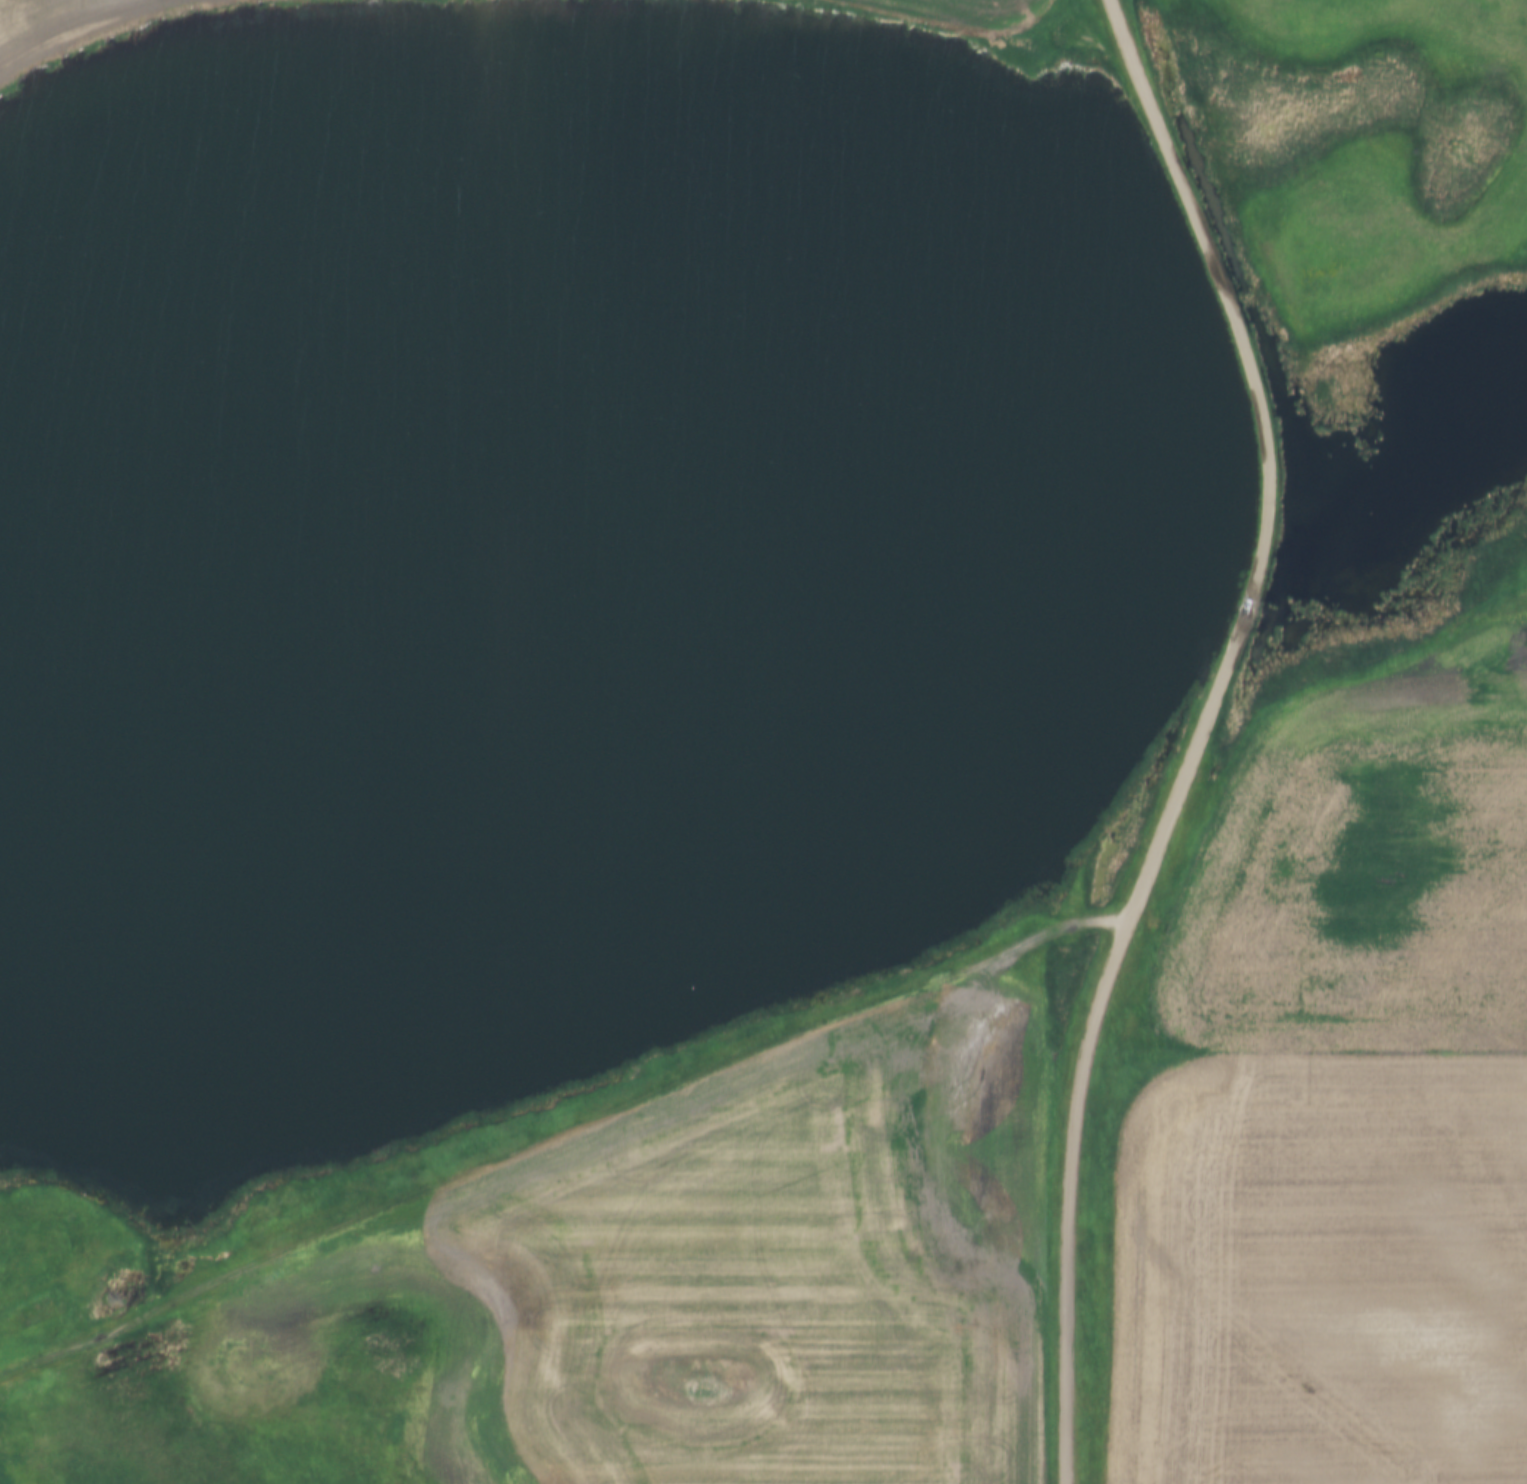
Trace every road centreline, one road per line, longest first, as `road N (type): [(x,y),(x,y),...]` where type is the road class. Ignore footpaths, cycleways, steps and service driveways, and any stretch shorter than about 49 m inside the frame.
road 1 (tertiary): [(1066,1483),(1075,1084),(1103,981),(1244,604),(1260,552),(1267,461),(1235,332),(1110,0)]
road 2 (residential): [(1124,926),(1063,924),(0,1372)]

